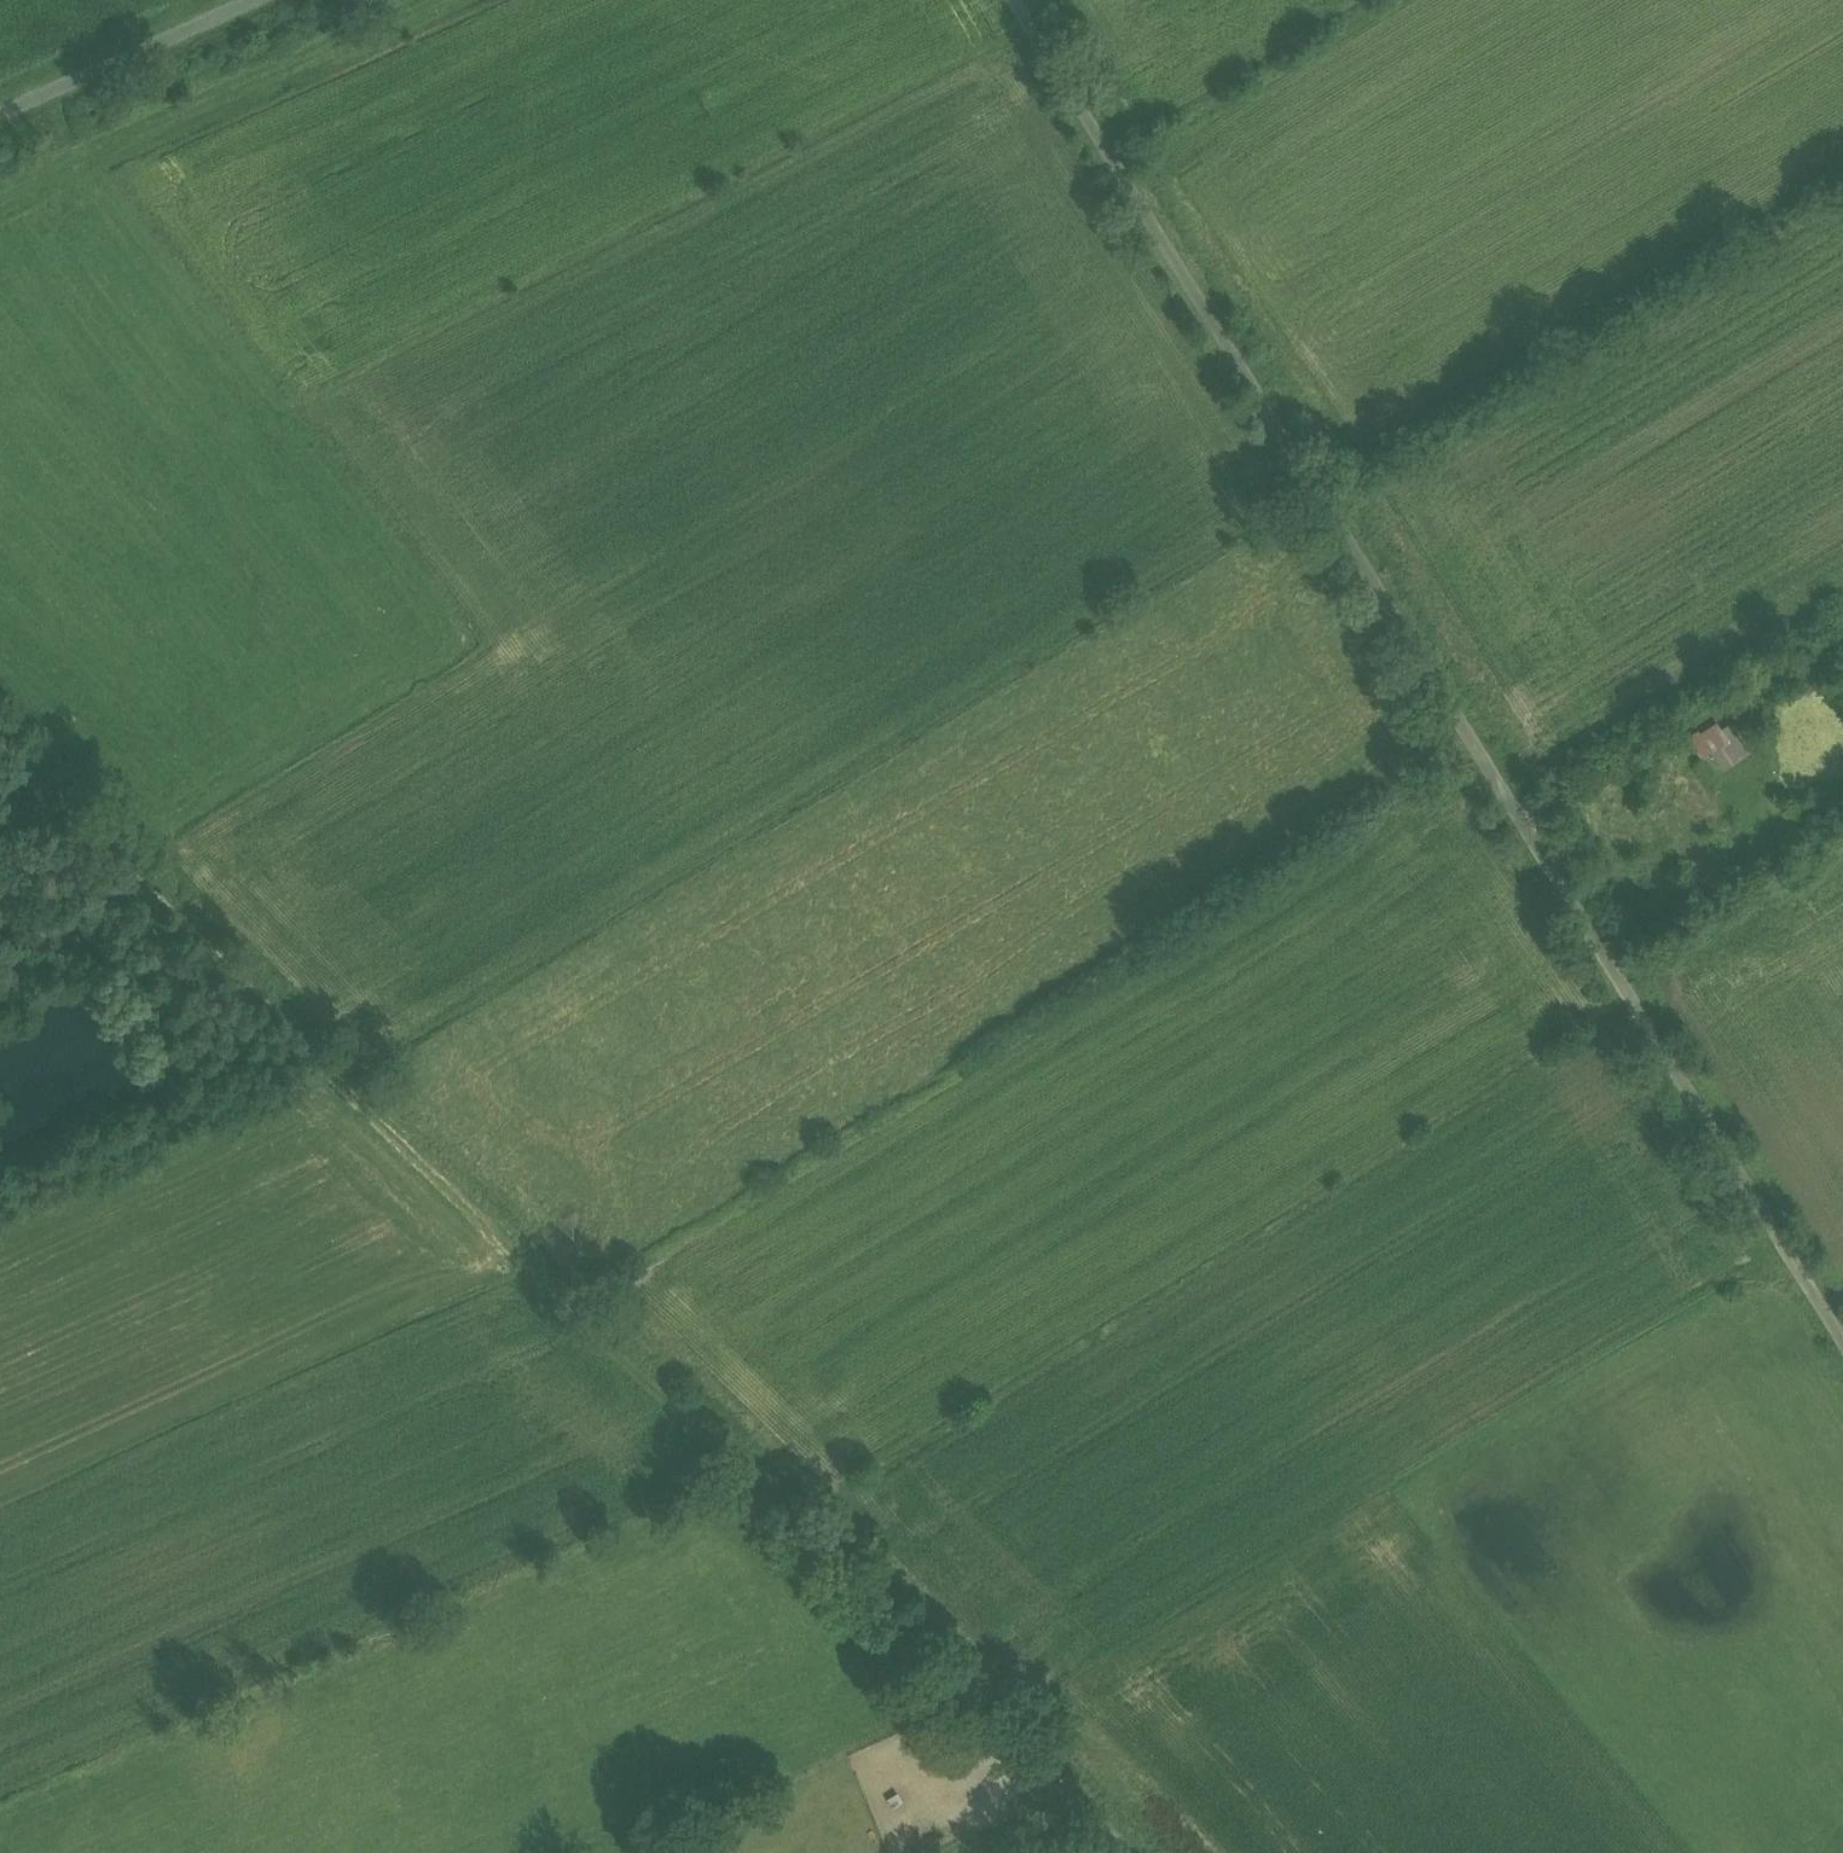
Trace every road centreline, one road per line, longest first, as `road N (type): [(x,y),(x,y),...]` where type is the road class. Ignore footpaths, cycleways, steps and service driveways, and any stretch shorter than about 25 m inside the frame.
road 1 (track): [(0,681),(375,1059),(830,1469),(1165,1852)]
road 2 (unclassified): [(1842,1339),(1016,0)]
road 3 (unclassified): [(0,117),(261,0)]

